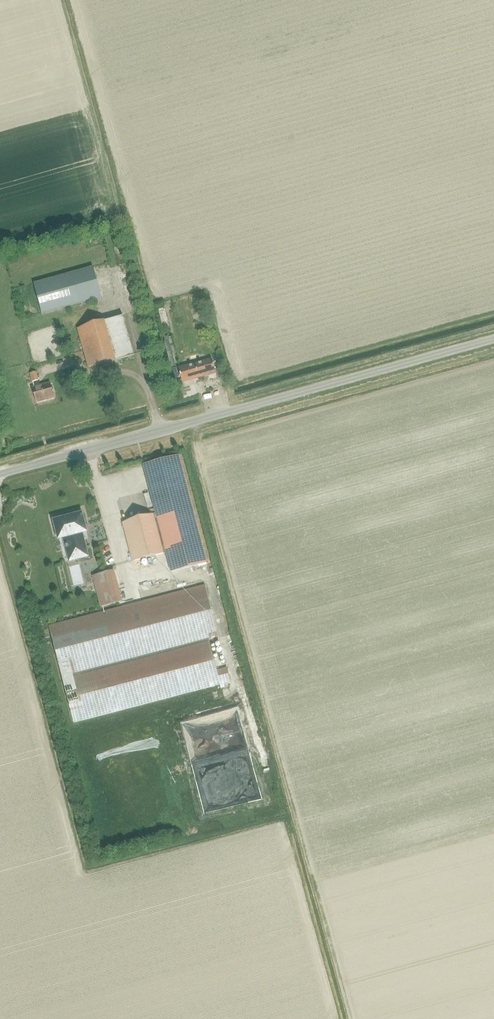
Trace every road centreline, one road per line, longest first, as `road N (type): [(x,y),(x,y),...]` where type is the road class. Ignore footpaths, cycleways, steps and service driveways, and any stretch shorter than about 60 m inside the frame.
road 1 (unclassified): [(0,474),(493,338)]

